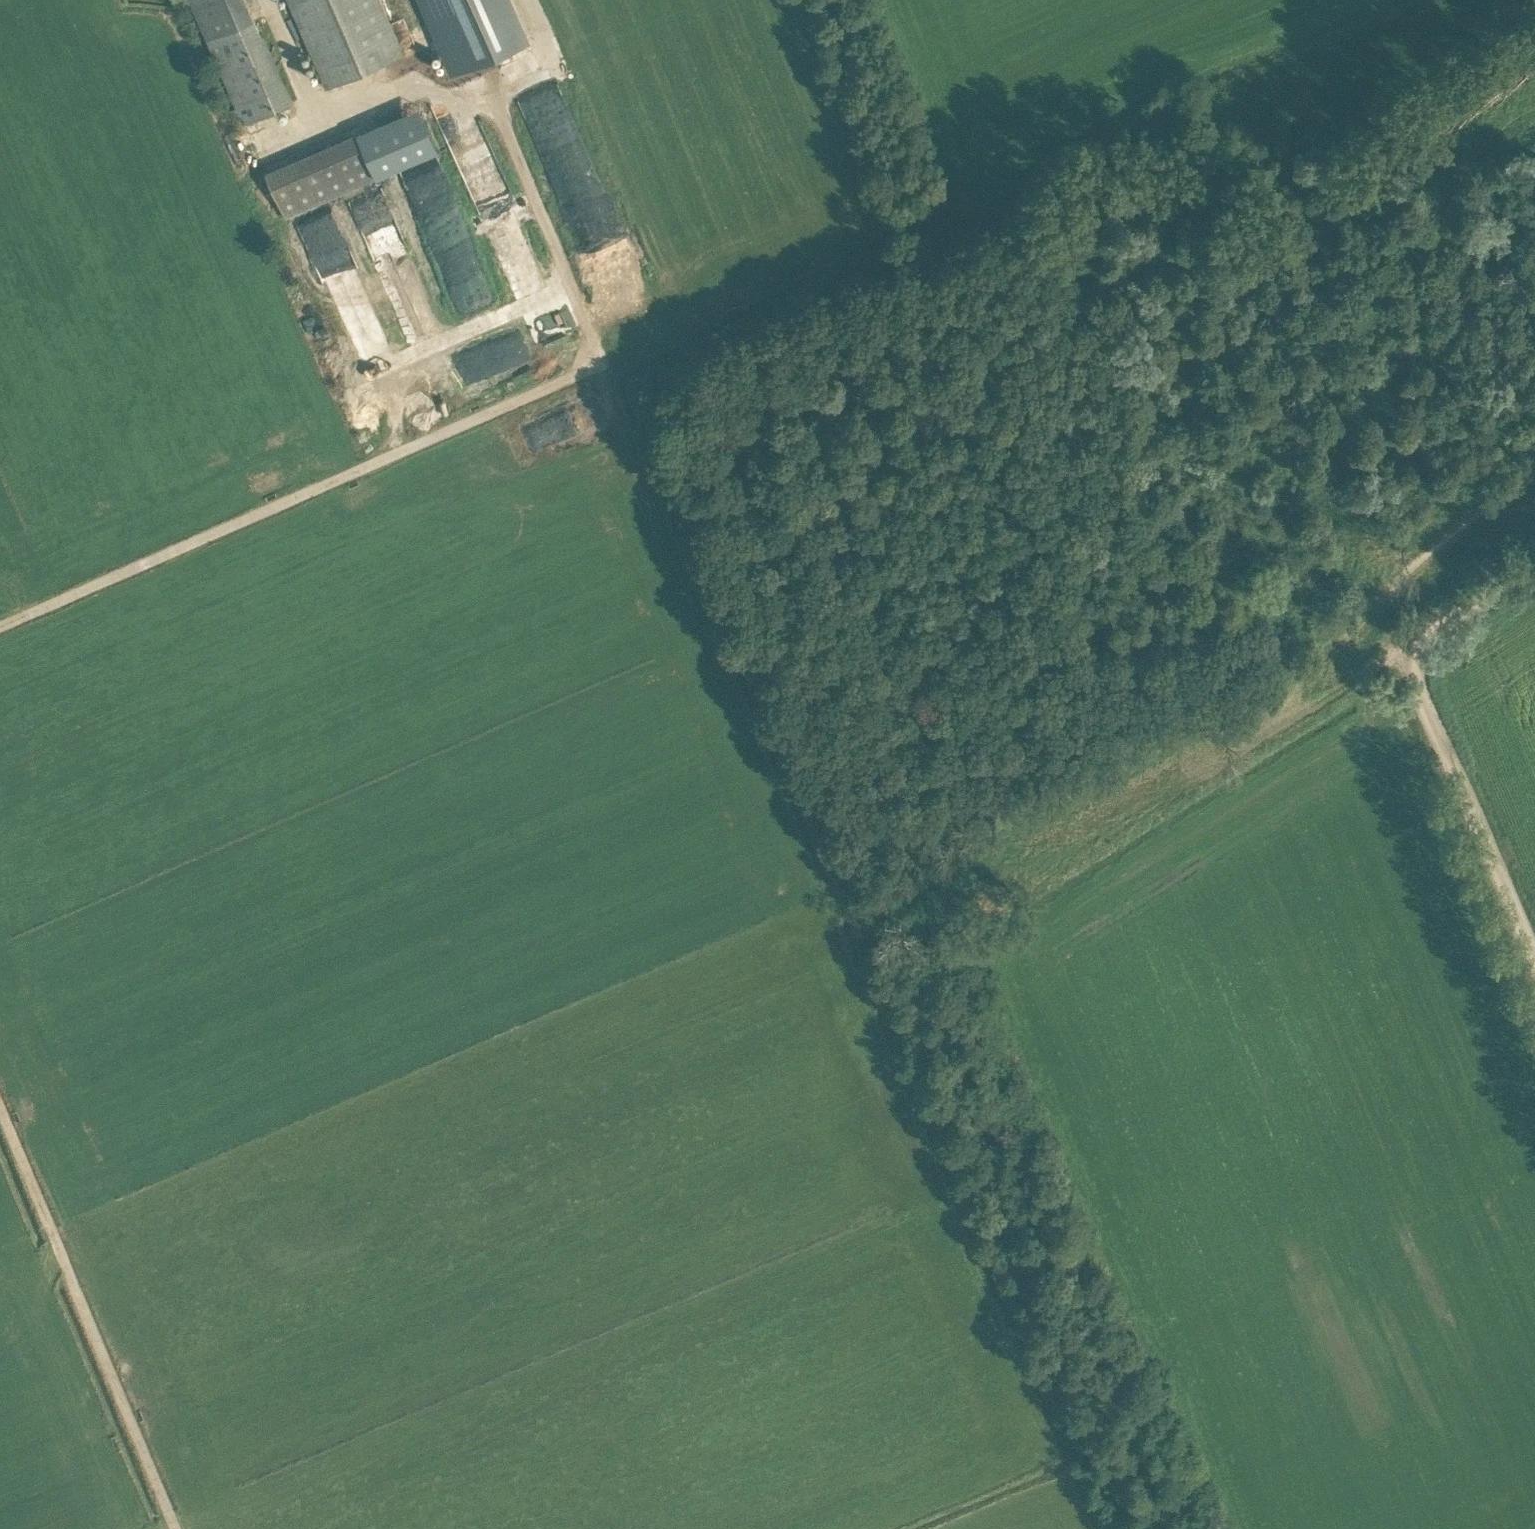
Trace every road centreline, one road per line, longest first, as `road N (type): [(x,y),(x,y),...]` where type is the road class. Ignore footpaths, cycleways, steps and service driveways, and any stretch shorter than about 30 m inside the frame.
road 1 (track): [(0,627),(598,369),(487,90)]
road 2 (track): [(1534,971),(1423,705),(1416,666),(1419,647),(1534,576)]
road 3 (track): [(173,1528),(0,1108)]

